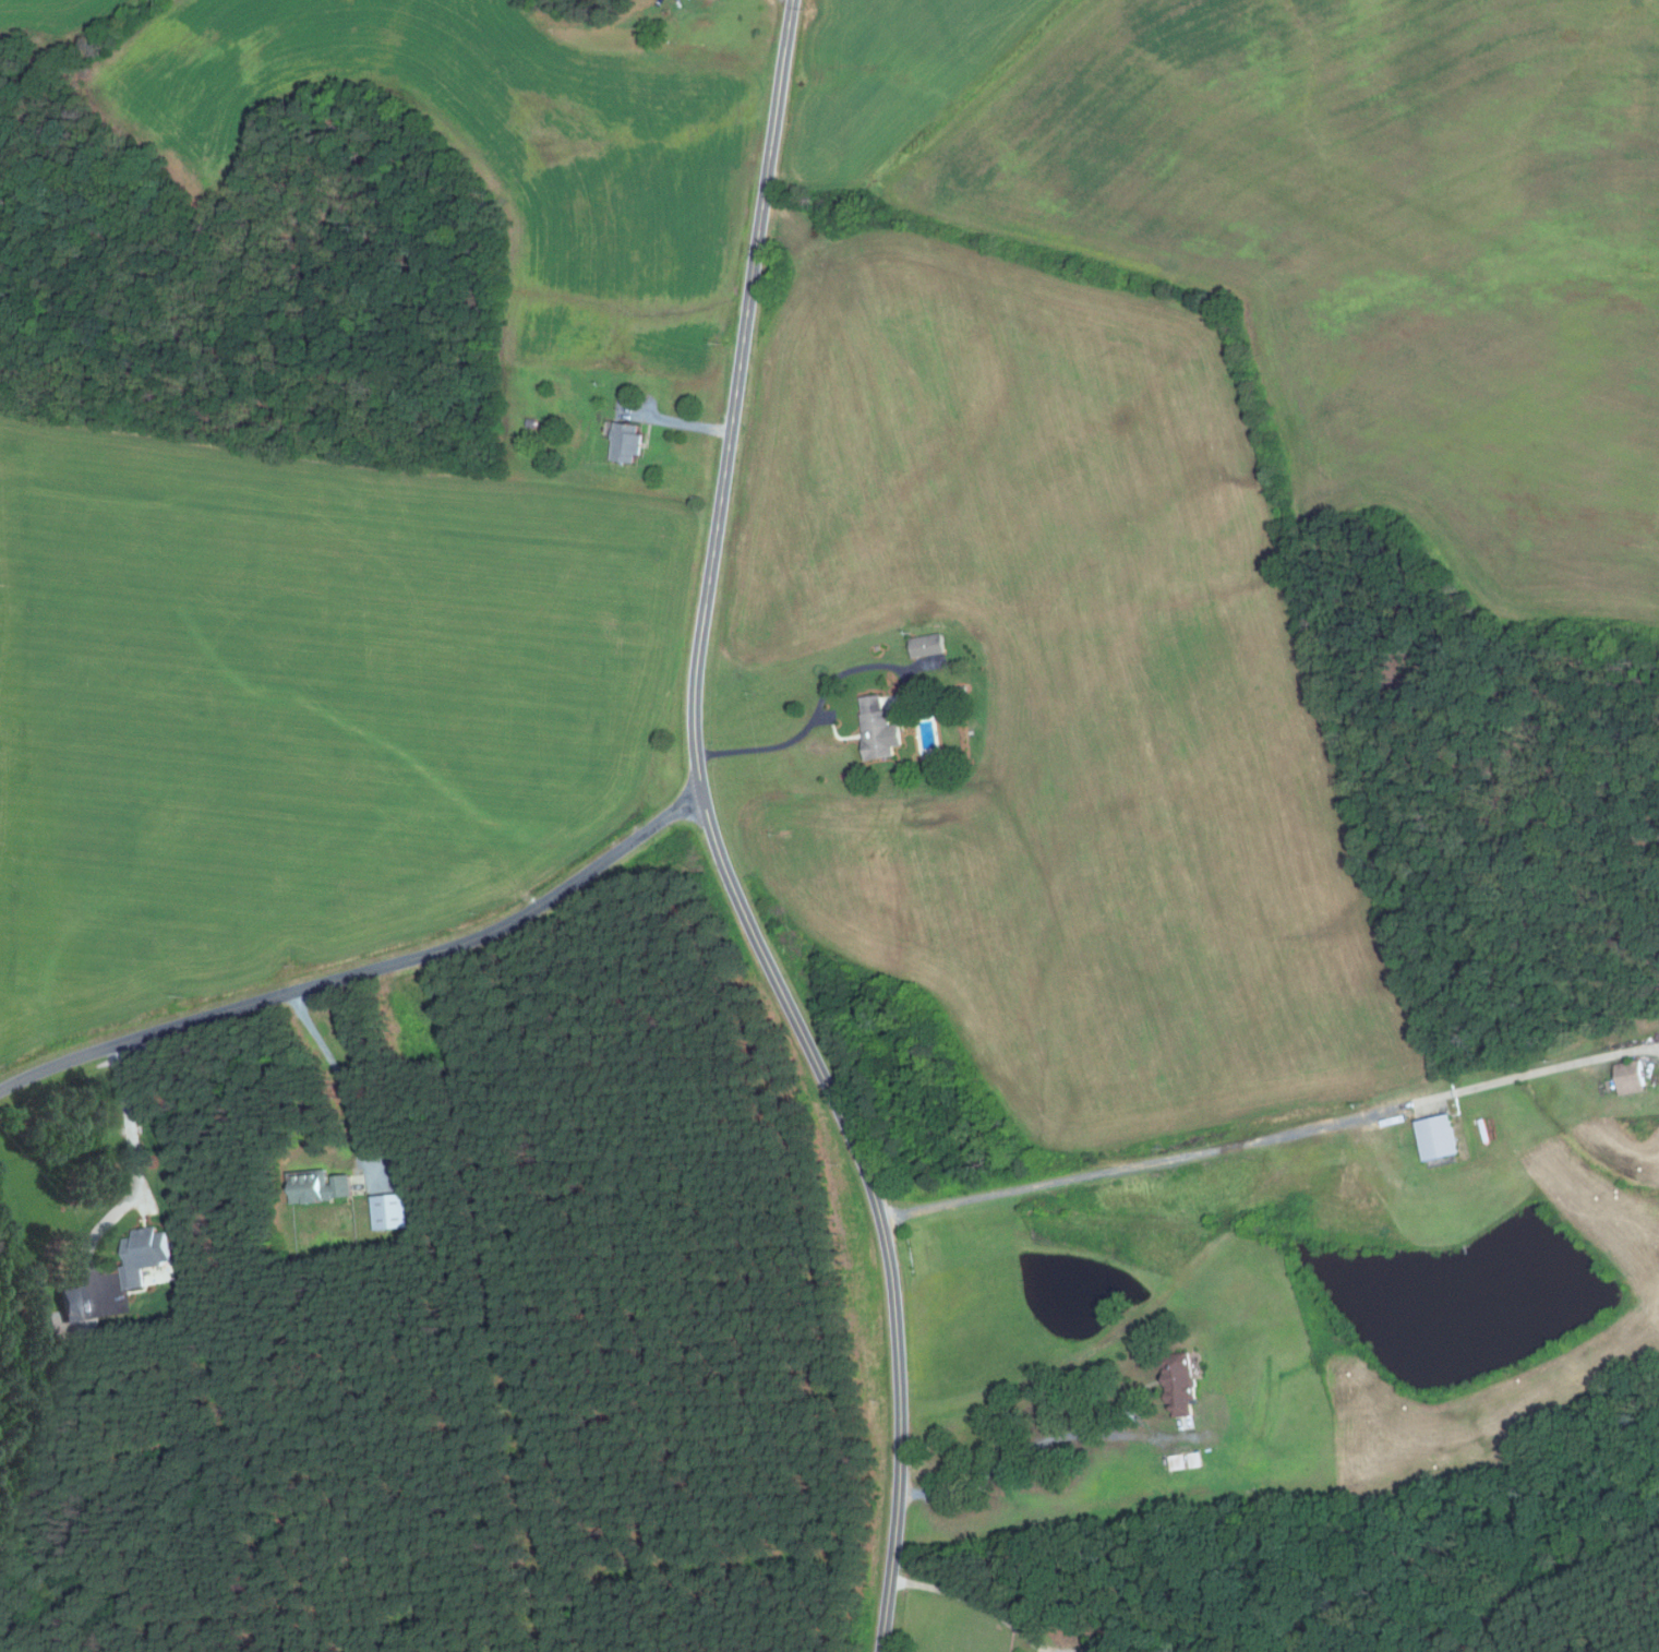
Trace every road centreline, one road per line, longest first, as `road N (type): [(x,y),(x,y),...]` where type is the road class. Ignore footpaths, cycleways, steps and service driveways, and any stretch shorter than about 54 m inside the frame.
road 1 (residential): [(882,1651),(901,1433),(895,1303),(881,1217),(847,1124),(708,821),(694,708),(792,0)]
road 2 (residential): [(0,1087),(33,1069),(484,937),(704,799)]

